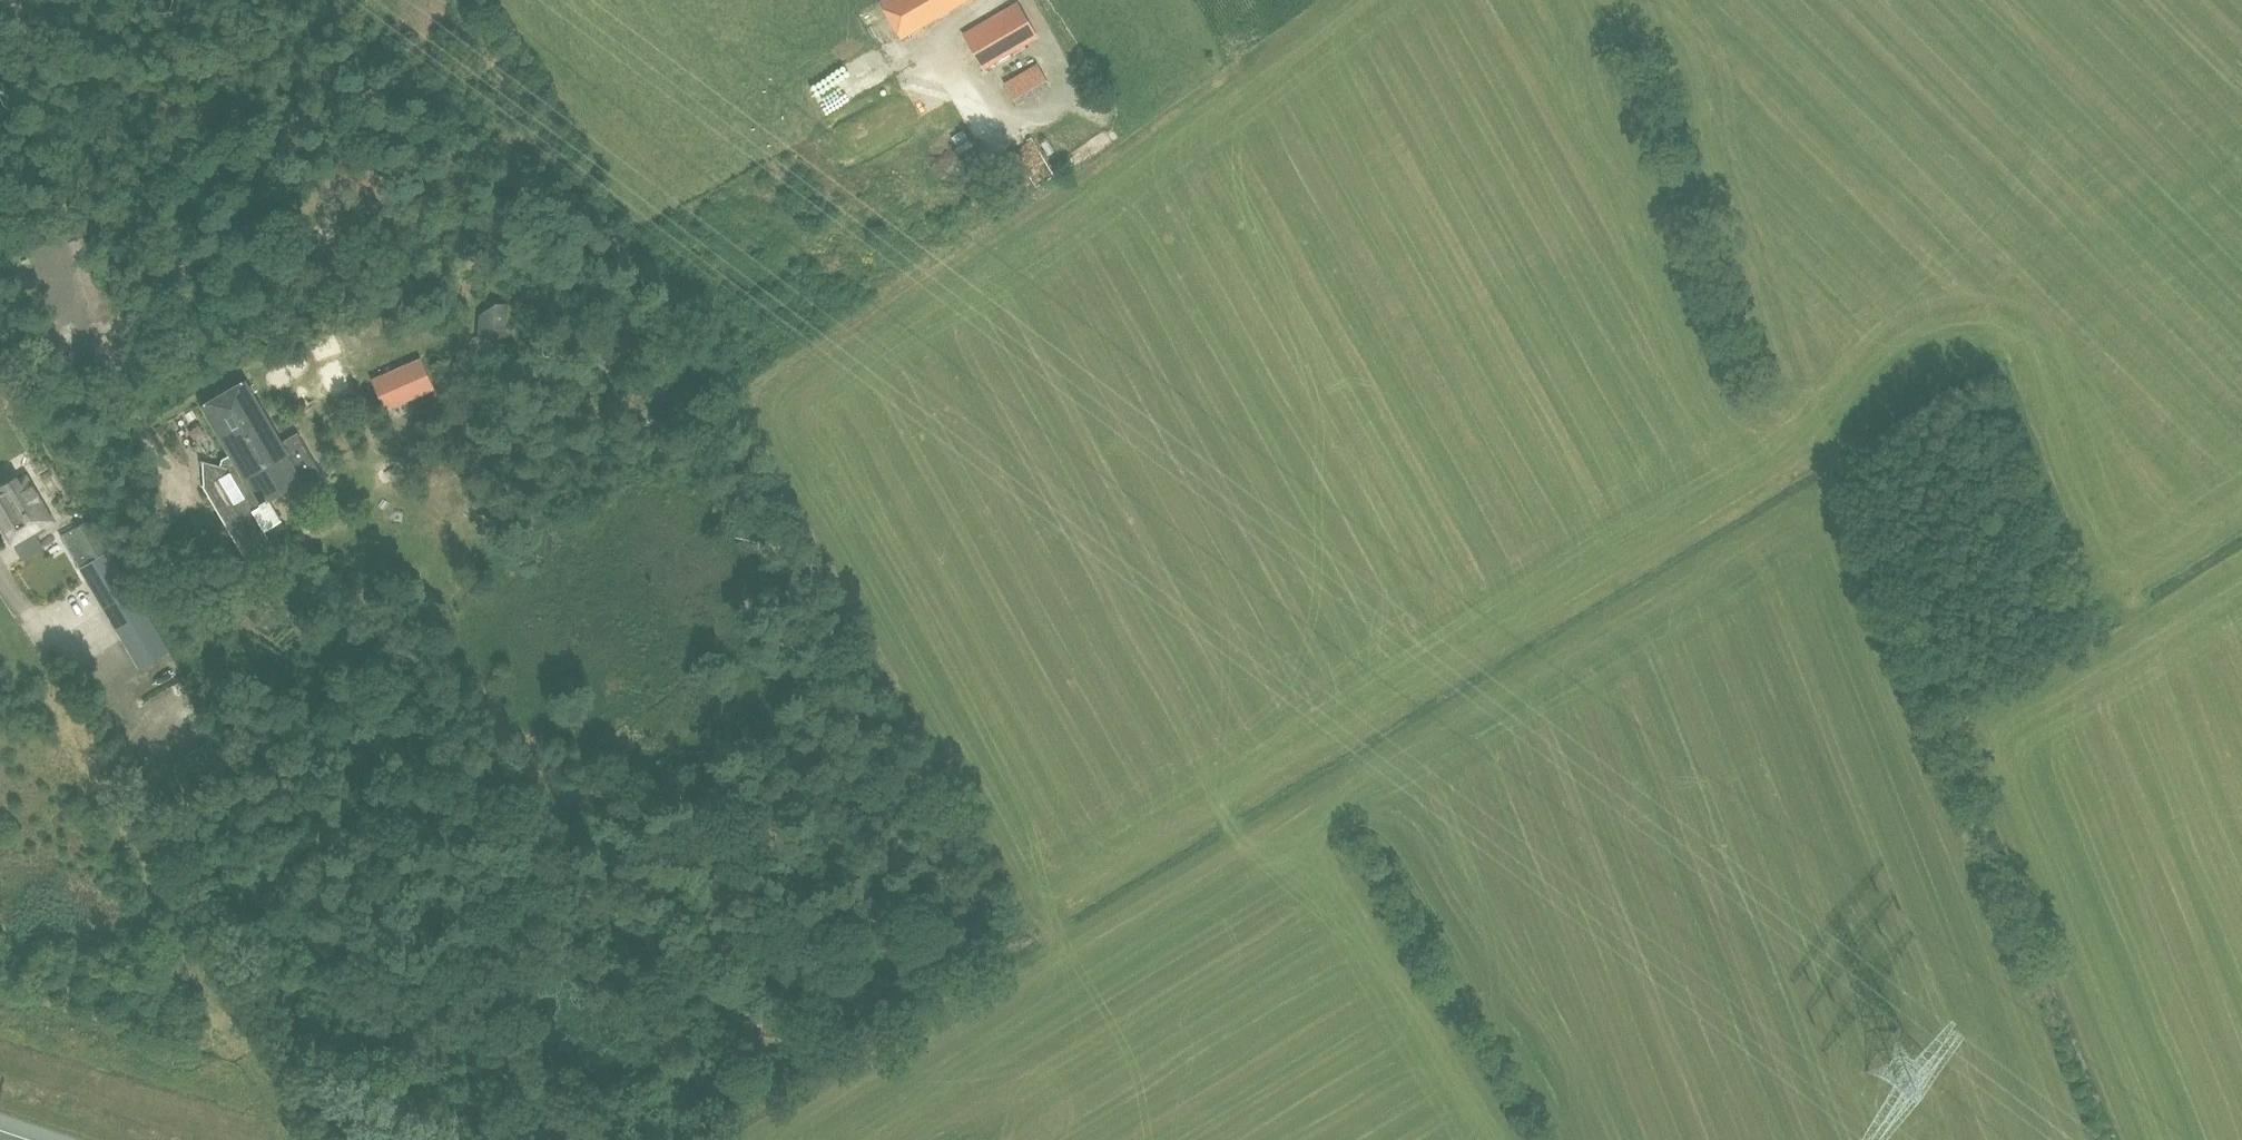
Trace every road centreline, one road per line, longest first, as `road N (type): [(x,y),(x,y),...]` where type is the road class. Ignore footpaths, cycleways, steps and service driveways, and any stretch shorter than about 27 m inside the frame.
road 1 (track): [(7,0),(77,234),(55,262)]
road 2 (track): [(99,329),(155,457),(193,492)]

